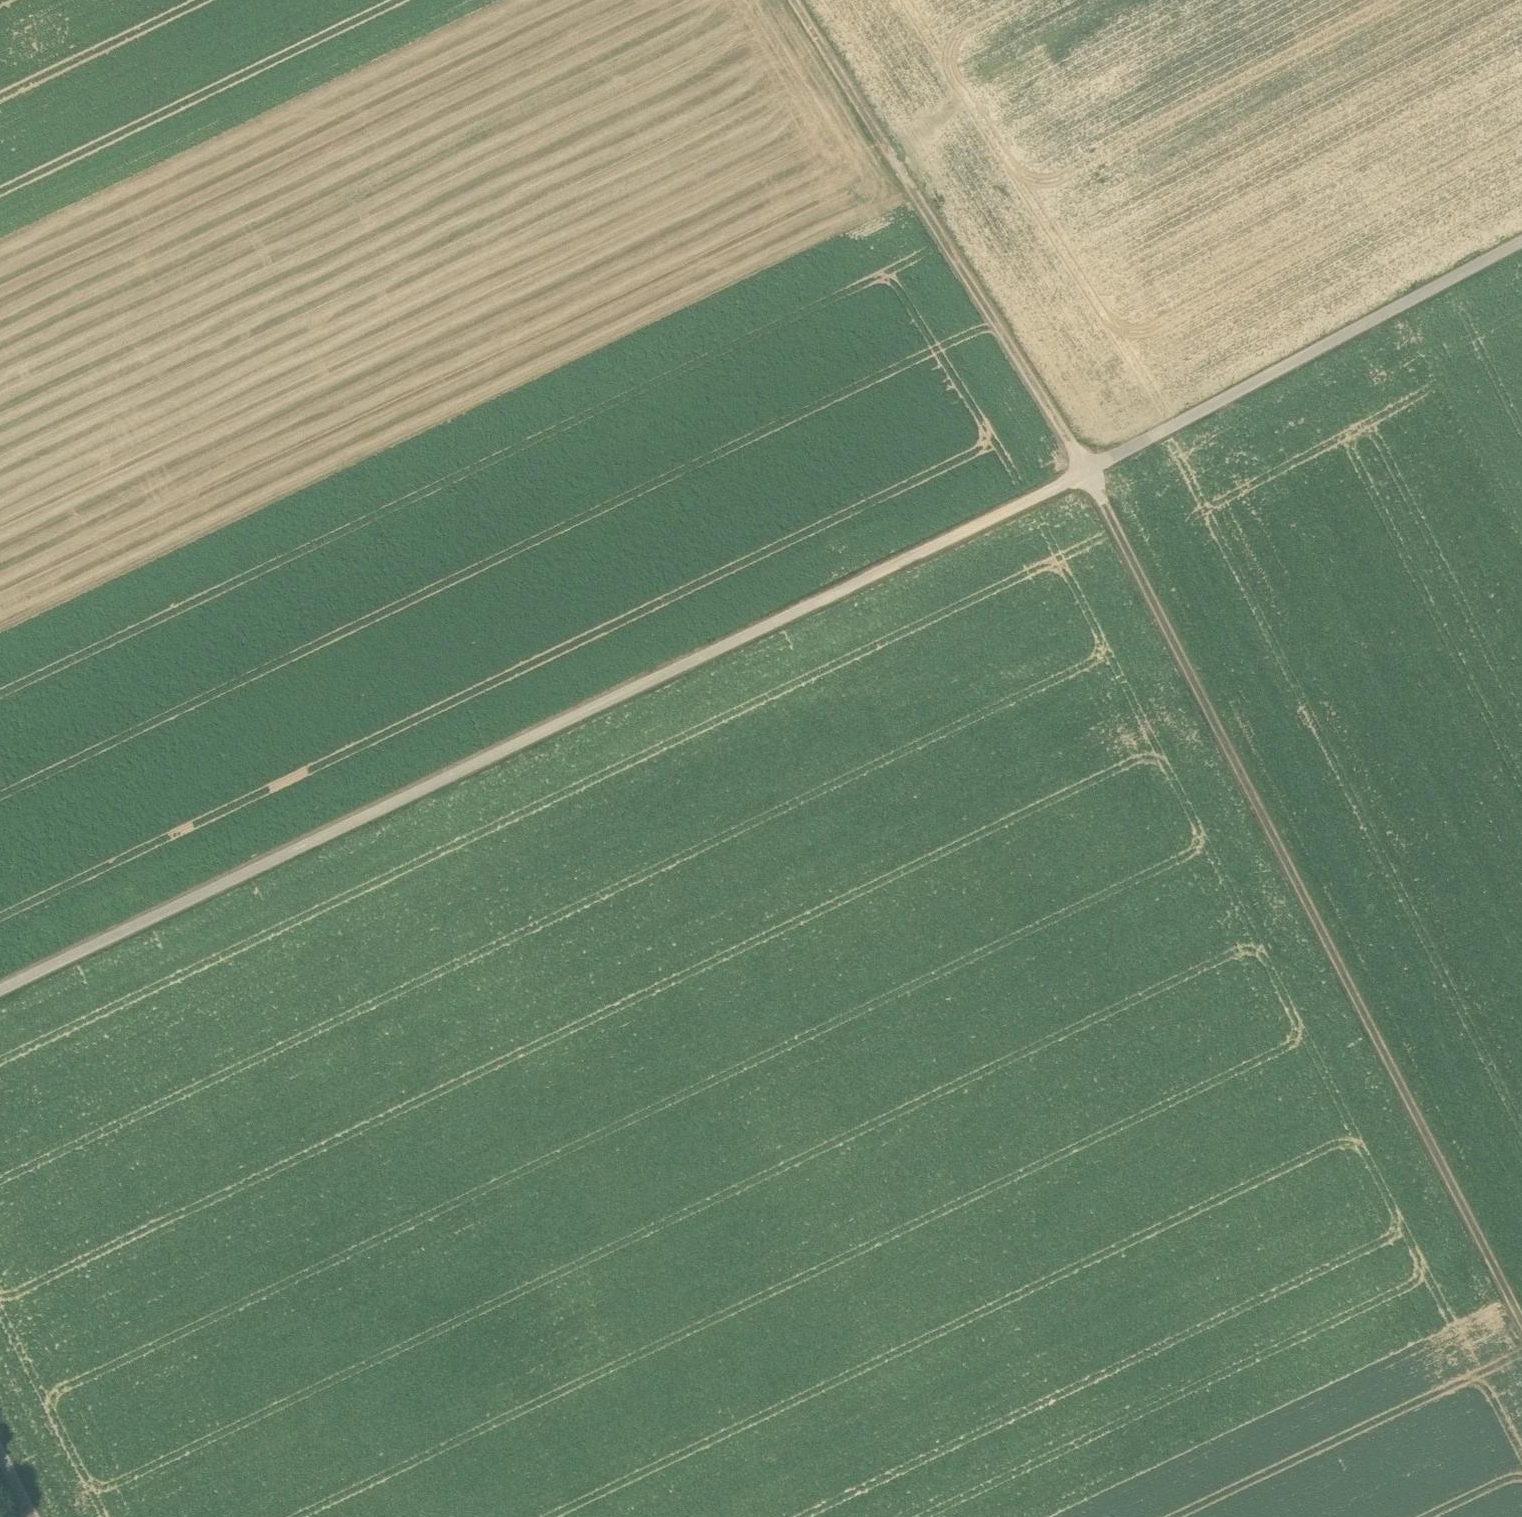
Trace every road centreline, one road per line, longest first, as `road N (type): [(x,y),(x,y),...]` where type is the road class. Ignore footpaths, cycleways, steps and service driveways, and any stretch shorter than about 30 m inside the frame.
road 1 (track): [(1521,242),(1086,475),(0,991)]
road 2 (track): [(1521,1330),(1086,475),(795,0)]

